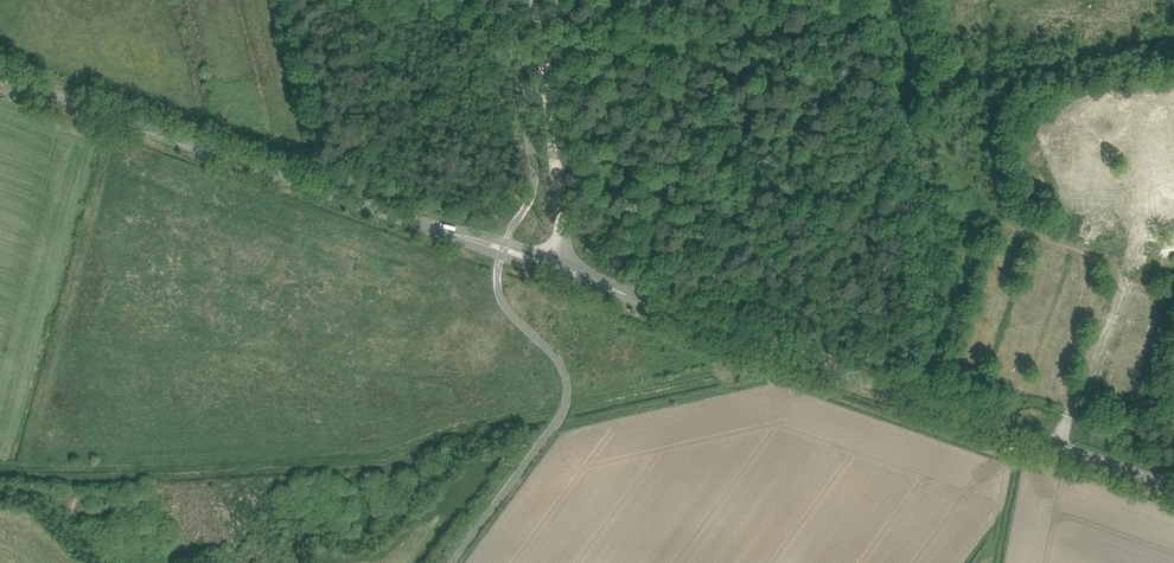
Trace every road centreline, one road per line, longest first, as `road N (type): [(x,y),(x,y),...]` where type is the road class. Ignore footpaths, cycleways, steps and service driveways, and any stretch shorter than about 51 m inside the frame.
road 1 (tertiary): [(1173,487),(0,75)]
road 2 (track): [(1071,401),(1119,270),(1021,235),(974,368),(1043,392)]
road 3 (track): [(546,58),(856,1)]
road 4 (track): [(553,427),(764,380),(771,371),(824,366)]
road 5 (track): [(546,58),(561,225),(557,269)]
road 6 (track): [(1008,380),(1055,247)]
road 7 (track): [(1043,392),(1090,260)]

